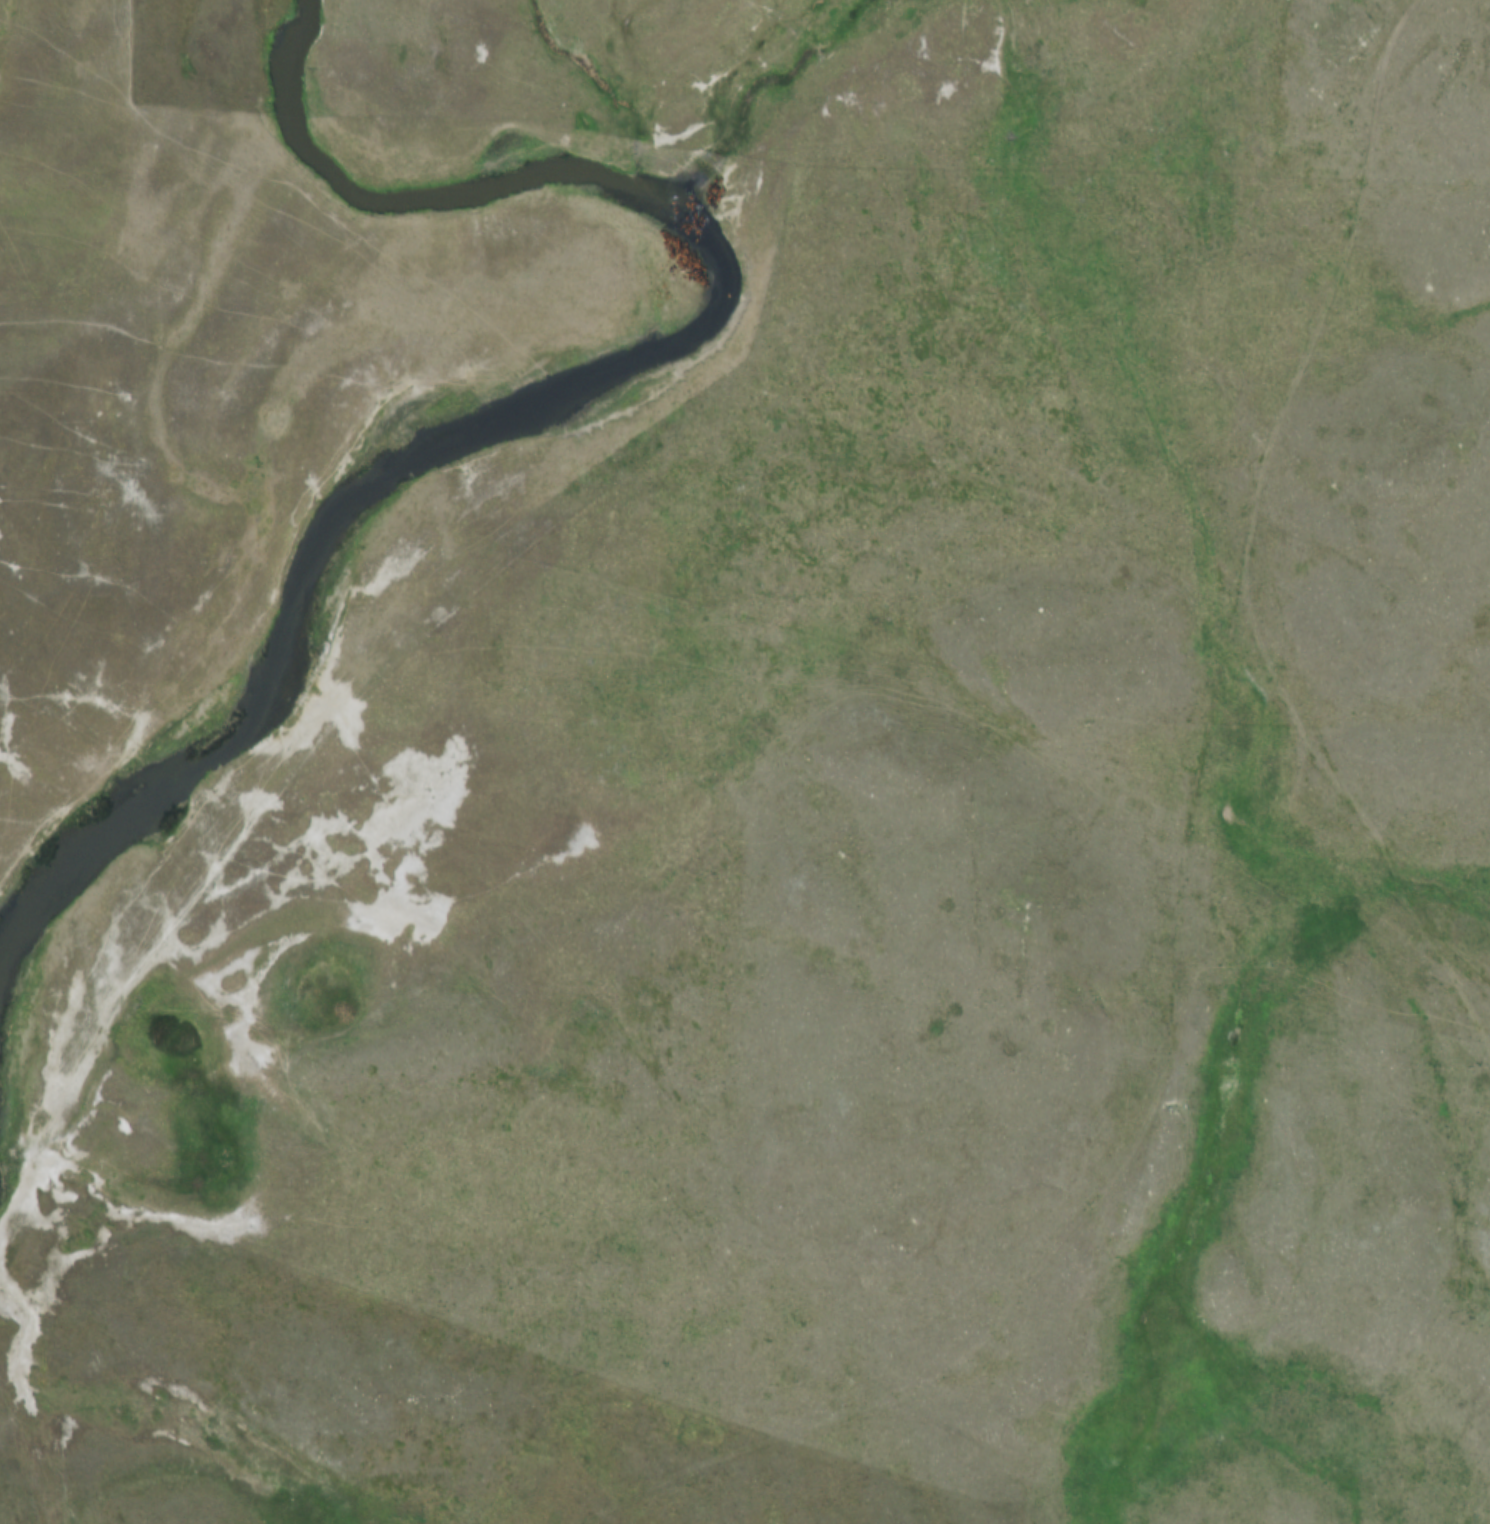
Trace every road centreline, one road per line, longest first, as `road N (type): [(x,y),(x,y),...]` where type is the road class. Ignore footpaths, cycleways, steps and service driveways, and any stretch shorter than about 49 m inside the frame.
road 1 (track): [(1414,0),(1391,35),(1358,224),(1300,372),(1188,799)]

